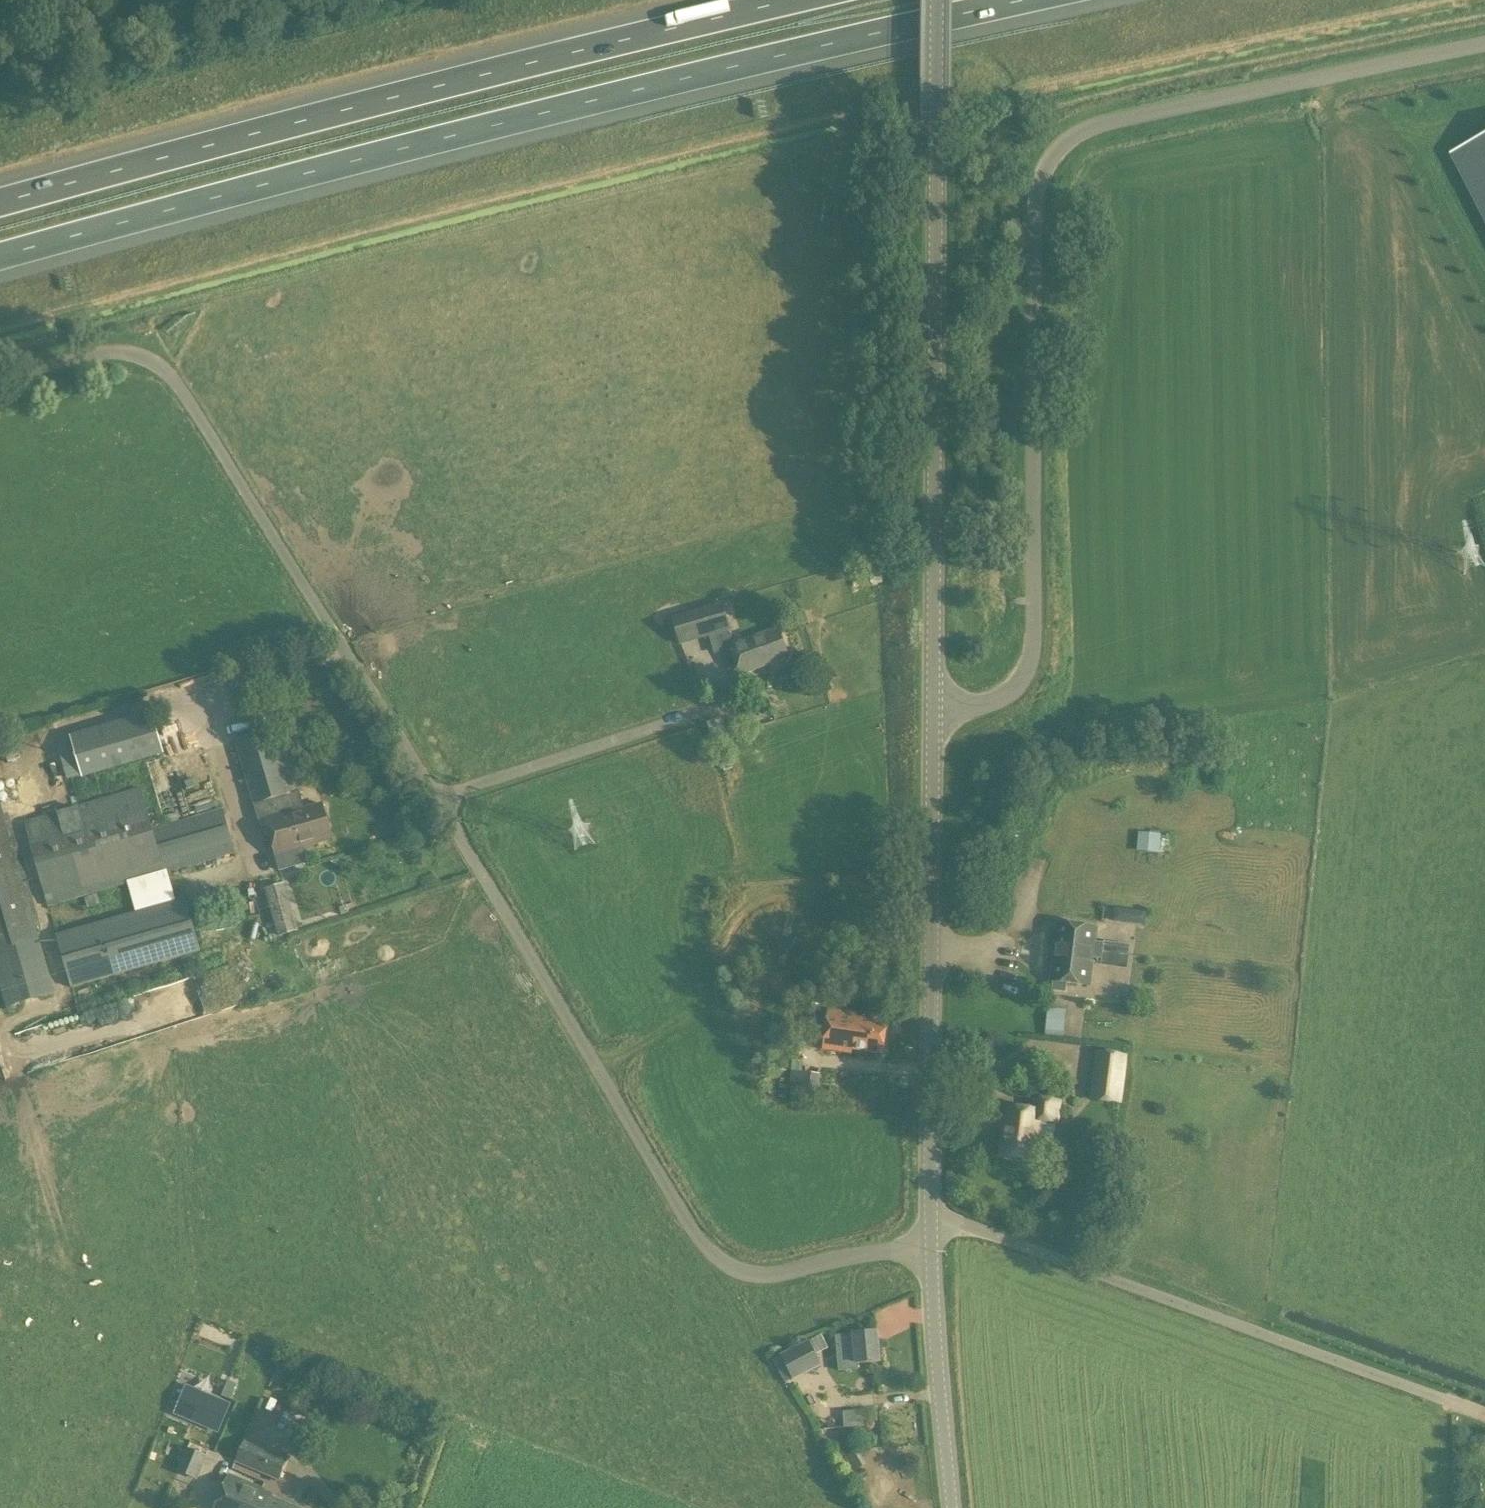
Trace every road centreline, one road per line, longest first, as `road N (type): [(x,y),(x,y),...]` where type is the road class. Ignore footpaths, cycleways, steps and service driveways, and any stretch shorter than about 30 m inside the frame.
road 1 (unclassified): [(932,1239),(769,1275),(715,1258),(179,385),(153,361),(118,351),(0,378)]
road 2 (unclassified): [(1484,43),(1102,124),(1057,149),(1040,179),(1034,220),(1032,652),(1006,694),(933,709)]
road 3 (motorway): [(0,257),(612,97),(1033,0)]
road 4 (motorway): [(800,0),(0,204)]
road 5 (tertiary): [(933,709),(937,0)]
road 6 (track): [(931,1220),(1484,1416)]
road 7 (tertiary): [(932,1239),(933,709)]
road 8 (tertiary): [(951,1507),(932,1239)]

